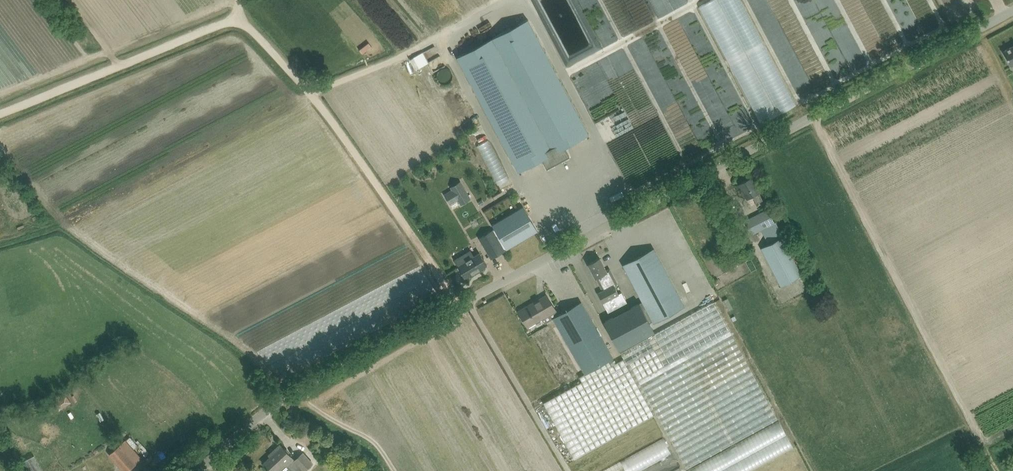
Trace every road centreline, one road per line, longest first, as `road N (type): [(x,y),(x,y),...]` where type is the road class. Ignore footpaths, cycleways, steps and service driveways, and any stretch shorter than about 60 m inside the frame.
road 1 (unclassified): [(196,470),(291,395),(1012,10)]
road 2 (track): [(460,305),(305,90),(232,18)]
road 3 (track): [(0,115),(231,22),(238,0)]

